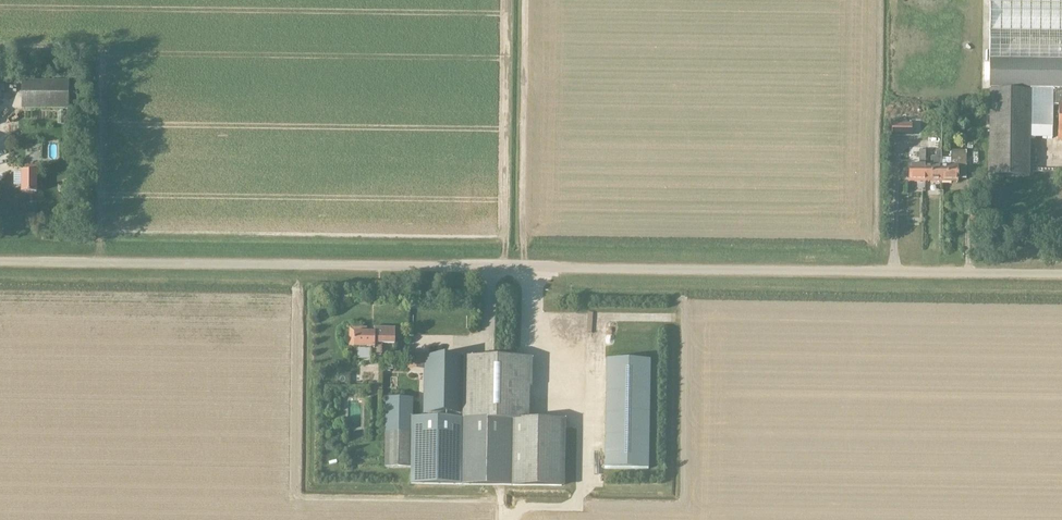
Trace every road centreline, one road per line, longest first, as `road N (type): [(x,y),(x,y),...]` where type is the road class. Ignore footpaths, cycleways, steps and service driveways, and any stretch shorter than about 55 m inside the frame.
road 1 (unclassified): [(1061,273),(0,261)]

